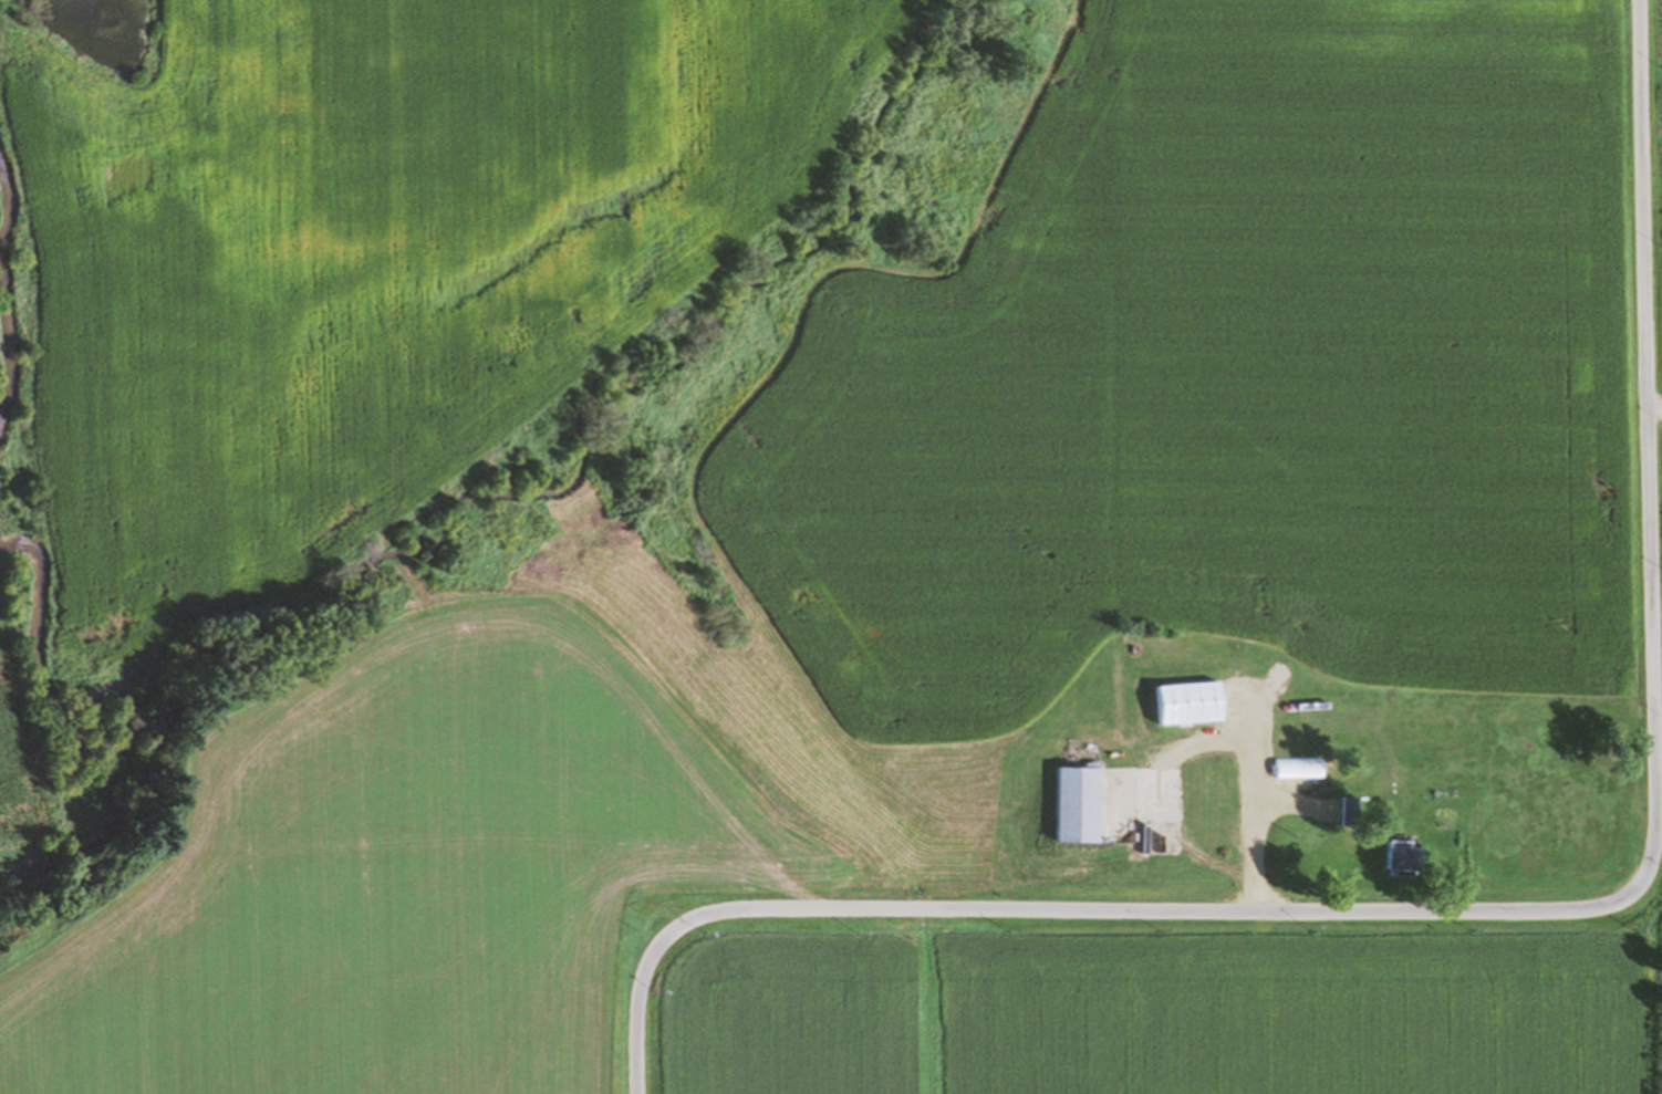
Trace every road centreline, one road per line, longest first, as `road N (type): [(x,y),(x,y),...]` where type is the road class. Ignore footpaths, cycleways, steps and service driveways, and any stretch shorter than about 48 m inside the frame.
road 1 (residential): [(639,1093),(637,1001),(647,957),(704,910),(1576,908),(1637,889),(1656,835),(1642,0)]
road 2 (track): [(828,905),(570,625),(543,614),(433,604),(357,522)]
road 3 (track): [(704,910),(620,902),(549,876)]

